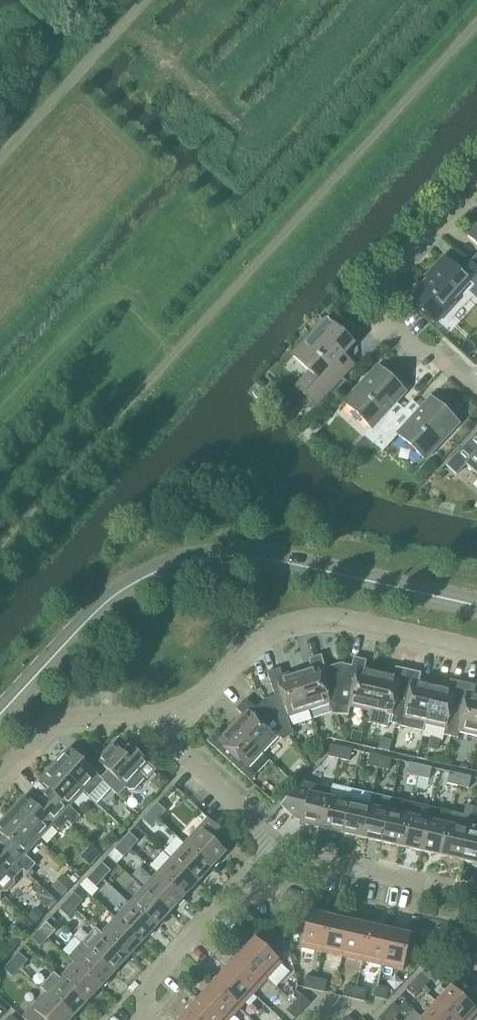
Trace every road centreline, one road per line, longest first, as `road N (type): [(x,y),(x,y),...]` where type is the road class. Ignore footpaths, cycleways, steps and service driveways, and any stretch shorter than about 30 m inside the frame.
road 1 (tertiary): [(0,714),(83,624),(127,586),(177,563),(227,555),(281,562),(476,606)]
road 2 (residential): [(160,711),(195,696),(260,635),(294,619),(333,616),(476,647)]
road 3 (residential): [(476,192),(408,254),(381,286),(377,310),(395,336),(476,391)]
road 4 (residential): [(271,853),(151,982),(142,1019)]
road 5 (residential): [(476,897),(271,853)]
road 6 (residential): [(160,711),(181,755),(246,810),(271,853)]
road 7 (residential): [(0,772),(44,723),(160,711)]

